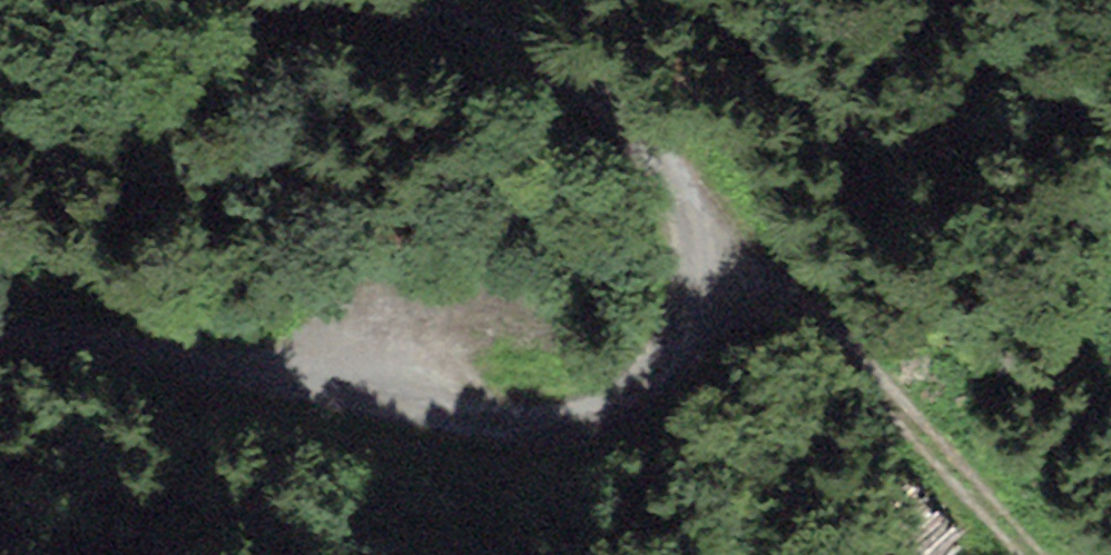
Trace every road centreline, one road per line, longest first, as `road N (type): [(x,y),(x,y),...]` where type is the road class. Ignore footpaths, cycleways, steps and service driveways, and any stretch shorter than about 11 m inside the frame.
road 1 (track): [(0,345),(162,351),(542,427),(644,387),(697,297),(692,172),(599,81),(319,0)]
road 2 (track): [(695,240),(868,371),(1049,554)]

